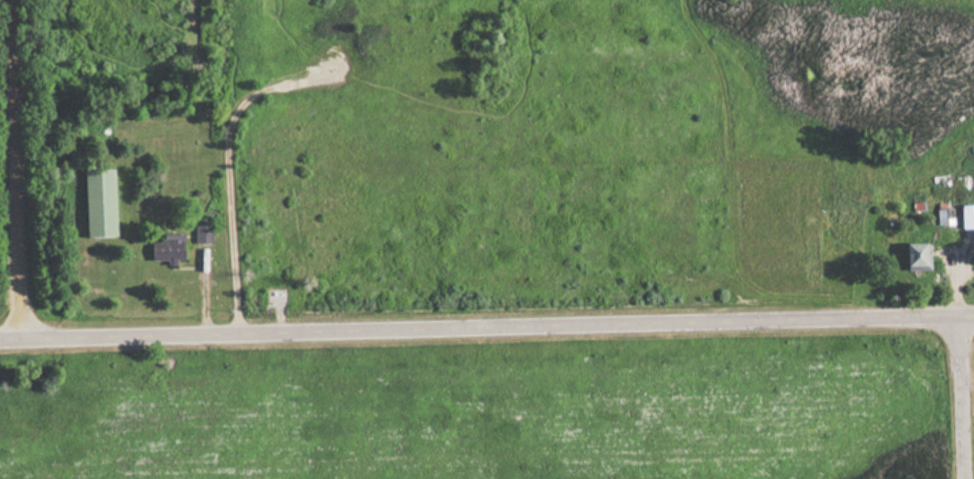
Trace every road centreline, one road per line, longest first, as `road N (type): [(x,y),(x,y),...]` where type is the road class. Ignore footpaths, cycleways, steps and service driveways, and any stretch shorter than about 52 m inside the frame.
road 1 (residential): [(0,336),(973,323)]
road 2 (residential): [(19,335),(12,0)]
road 3 (residential): [(965,478),(960,323)]

